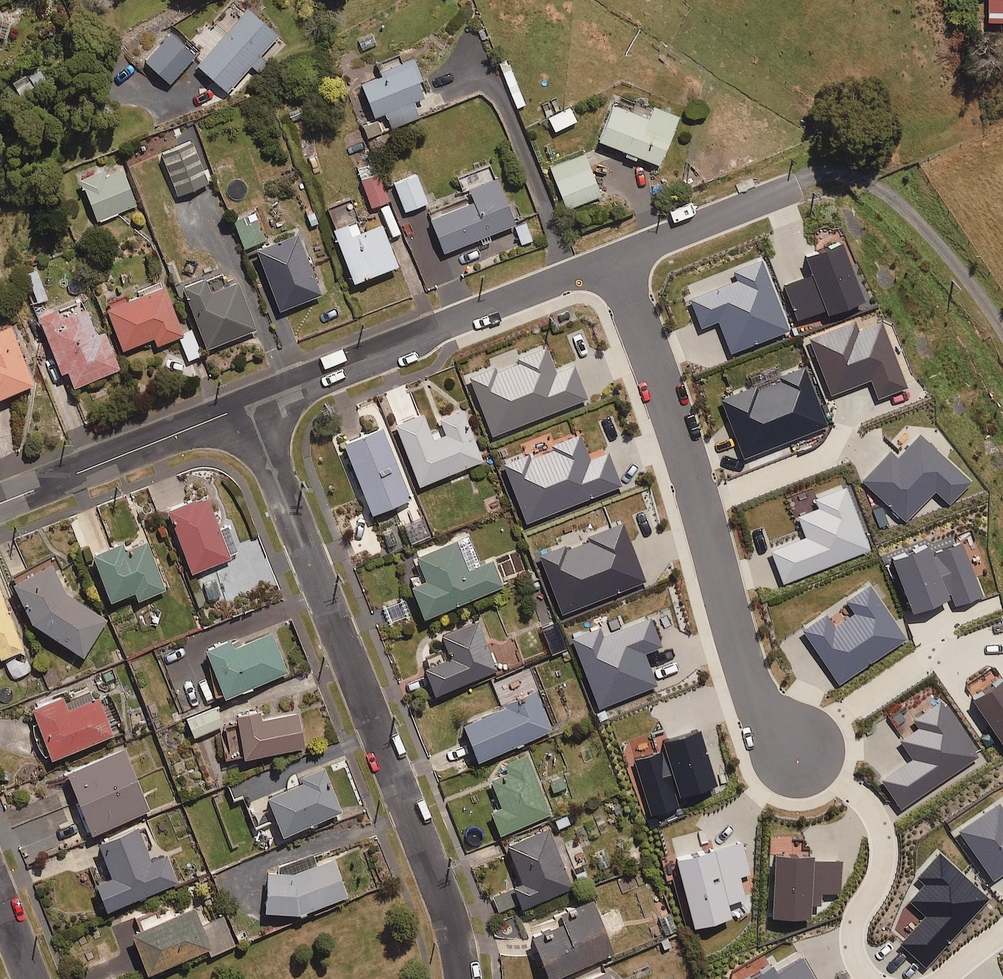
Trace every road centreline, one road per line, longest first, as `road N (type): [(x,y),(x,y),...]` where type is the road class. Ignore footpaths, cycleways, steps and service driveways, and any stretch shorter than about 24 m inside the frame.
road 1 (residential): [(614,258),(690,468),(752,691),(796,752),(879,825),(883,861),(850,939),(871,978)]
road 2 (residential): [(463,978),(451,919),(245,406)]
road 3 (residential): [(245,406),(614,258)]
road 4 (residential): [(614,258),(810,176),(869,185)]
road 5 (residential): [(0,504),(245,406)]

